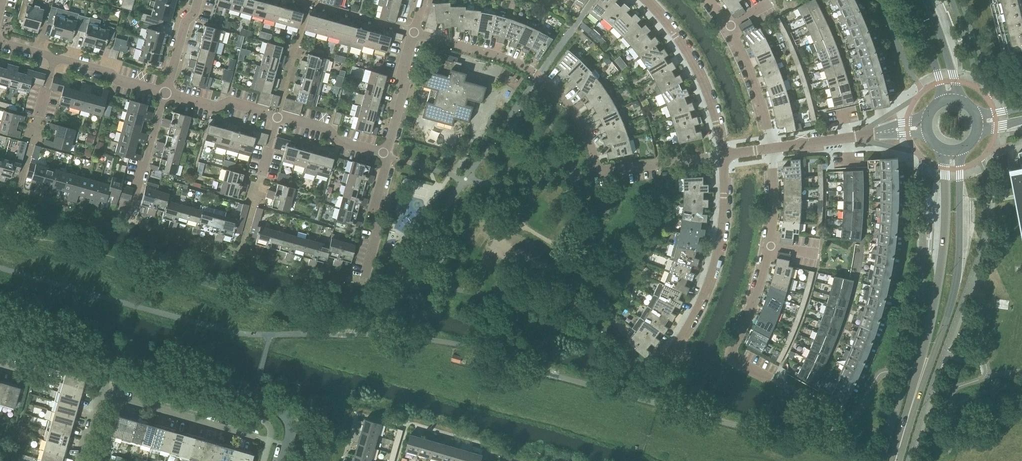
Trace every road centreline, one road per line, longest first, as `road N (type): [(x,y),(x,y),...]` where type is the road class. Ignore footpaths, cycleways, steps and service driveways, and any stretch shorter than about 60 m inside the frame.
road 1 (residential): [(771,378),(832,412),(876,312),(891,227),(891,158)]
road 2 (tertiary): [(916,397),(955,289),(963,148)]
road 3 (tertiary): [(946,149),(943,252),(916,397)]
road 4 (residential): [(600,172),(572,105),(541,76),(507,57),(415,32)]
road 5 (residential): [(284,460),(291,424),(282,413),(112,361)]
road 6 (residential): [(678,360),(724,225),(725,155)]
road 7 (residential): [(725,155),(707,87),(644,0)]
road 8 (residential): [(771,378),(730,354),(772,245)]
road 9 (residential): [(257,437),(103,394)]
road 10 (residential): [(129,220),(166,93)]
road 11 (residential): [(362,283),(387,154)]
road 12 (residential): [(771,148),(756,83),(730,26)]
road 13 (residential): [(600,172),(725,155)]
road 14 (residential): [(387,154),(415,32)]

